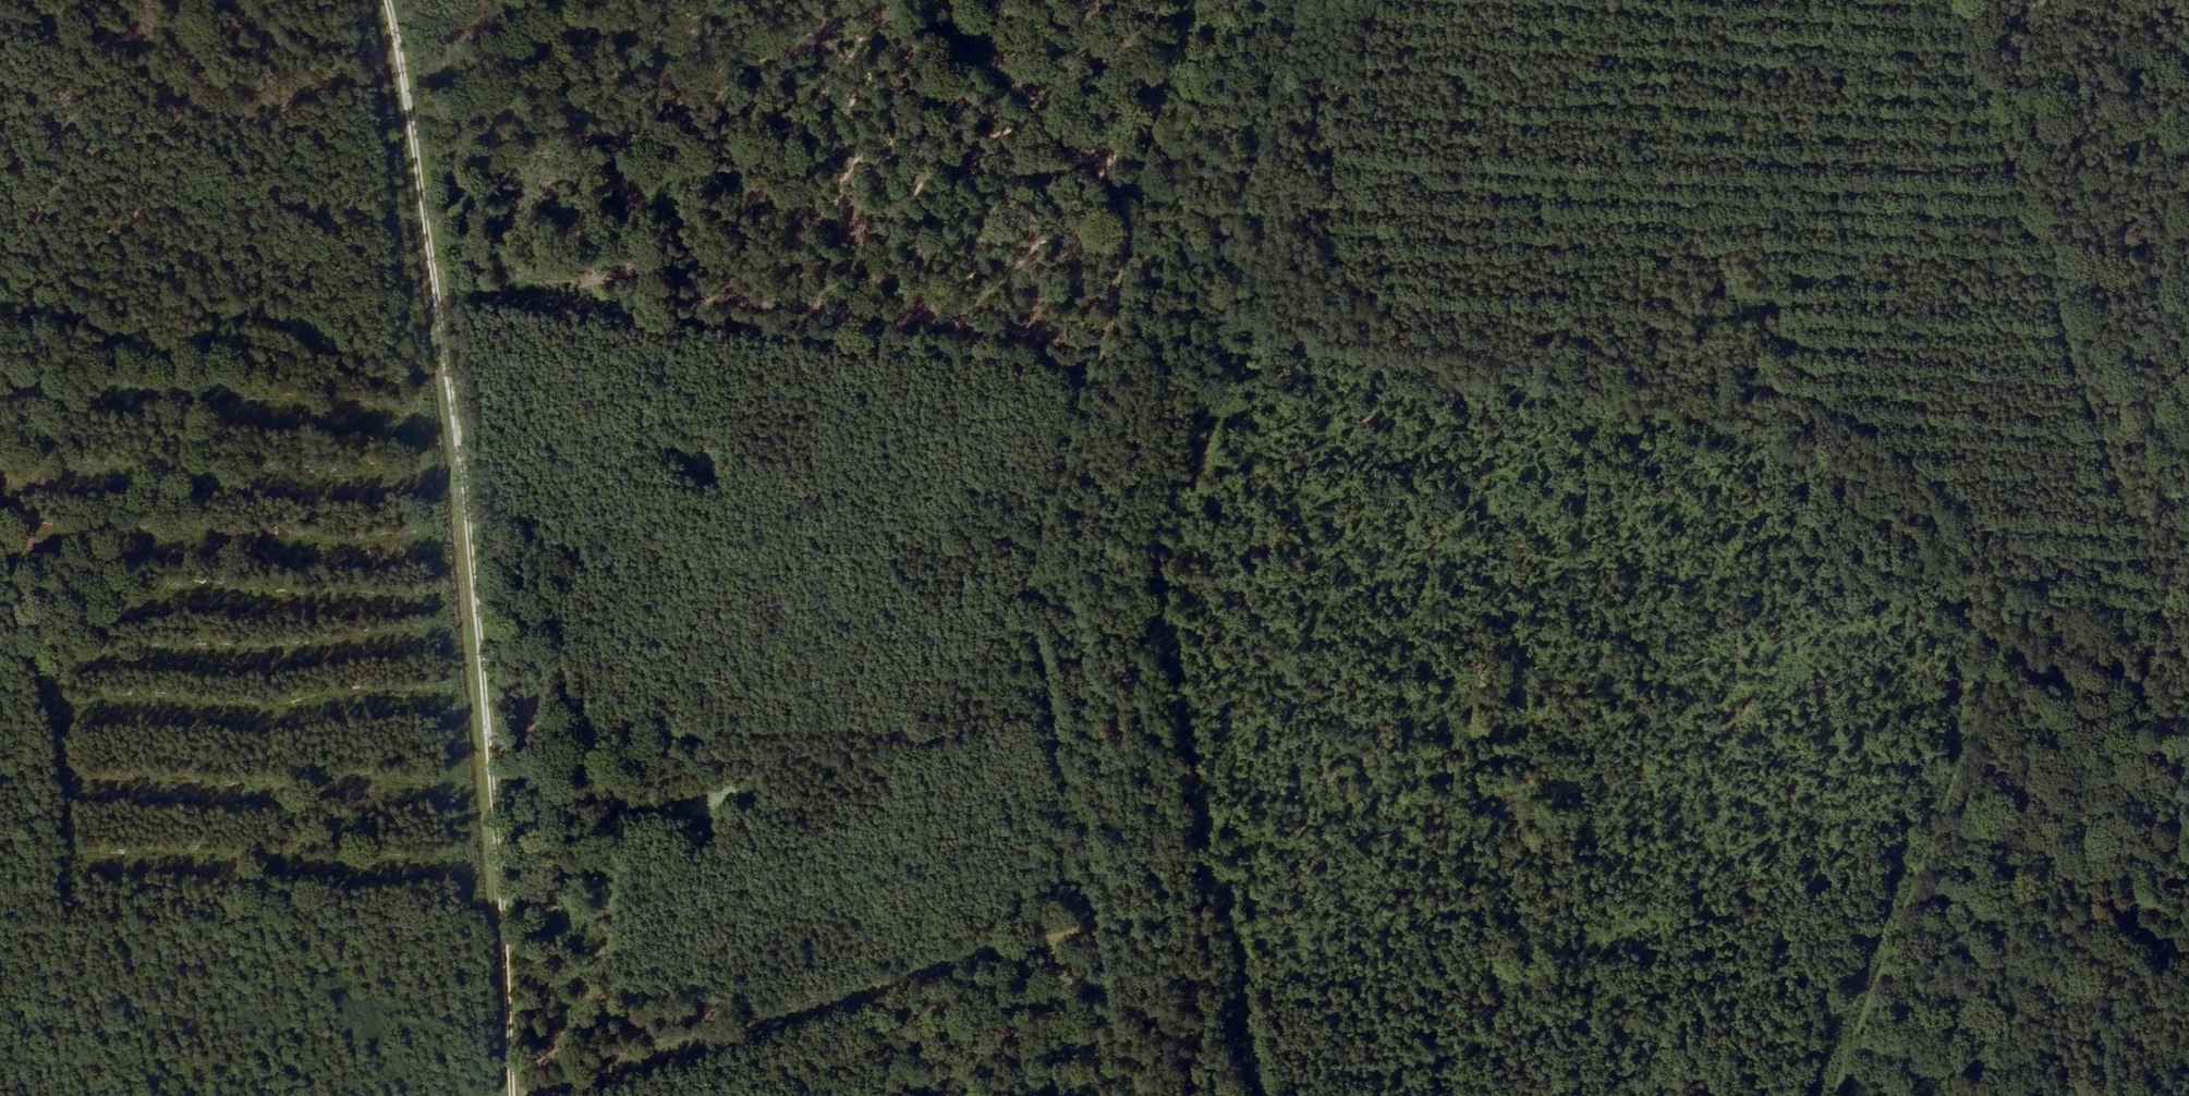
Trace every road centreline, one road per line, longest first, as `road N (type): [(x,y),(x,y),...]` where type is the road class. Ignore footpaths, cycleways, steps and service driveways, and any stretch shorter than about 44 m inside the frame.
road 1 (track): [(513,1095),(458,425),(384,0)]
road 2 (track): [(1832,1095),(1912,886)]

